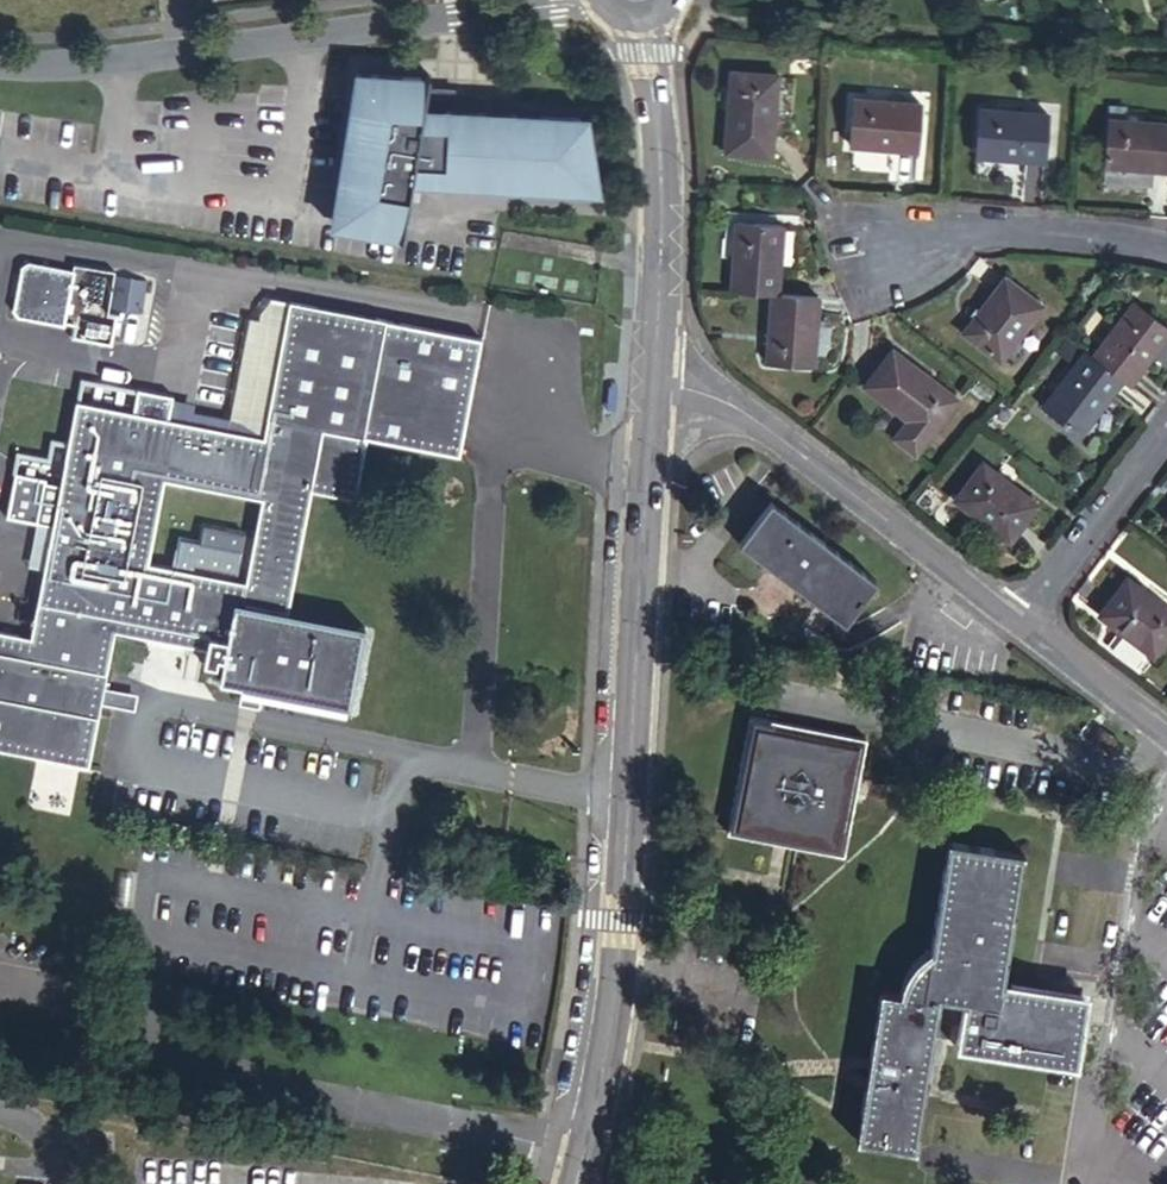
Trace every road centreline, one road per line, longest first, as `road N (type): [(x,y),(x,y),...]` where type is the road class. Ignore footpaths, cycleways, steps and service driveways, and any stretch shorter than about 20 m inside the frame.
road 1 (tertiary): [(659,342),(623,919),(609,1029),(575,1183)]
road 2 (residential): [(570,0),(117,63),(0,67)]
road 3 (residential): [(1014,625),(681,371),(659,342)]
road 4 (tertiary): [(641,0),(666,210),(659,342)]
road 5 (residential): [(879,253),(999,234),(1122,237),(1166,248)]
road 6 (residential): [(1014,625),(1166,421)]
road 7 (residential): [(1166,742),(1014,625)]

